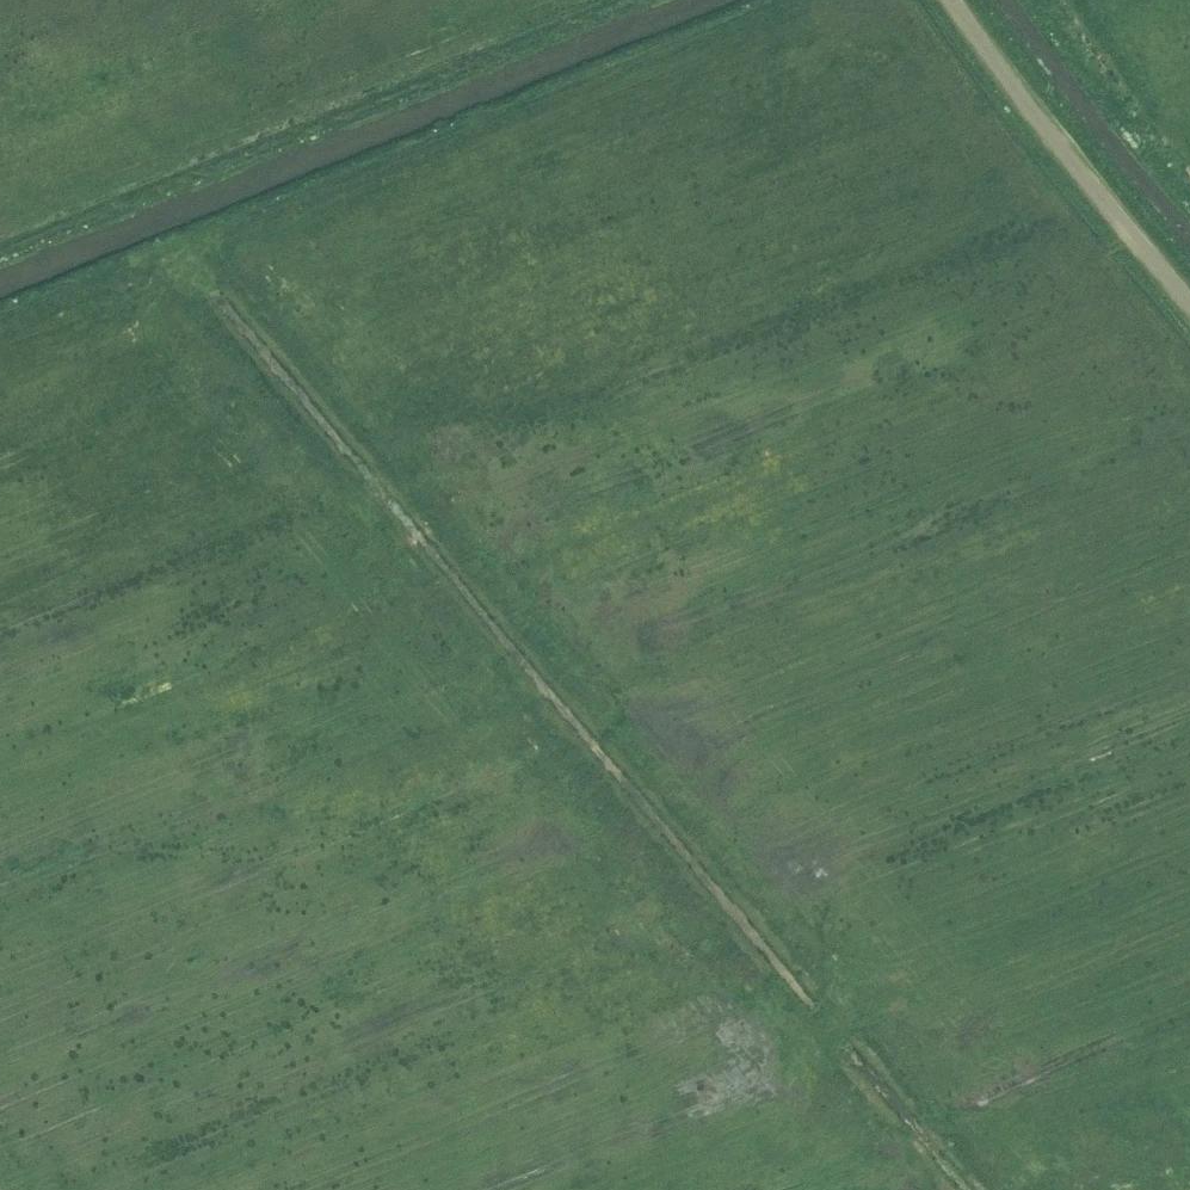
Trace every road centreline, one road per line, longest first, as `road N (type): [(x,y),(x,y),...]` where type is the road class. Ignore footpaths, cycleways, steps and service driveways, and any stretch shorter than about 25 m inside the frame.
road 1 (unclassified): [(1189,300),(1024,101),(953,0)]

